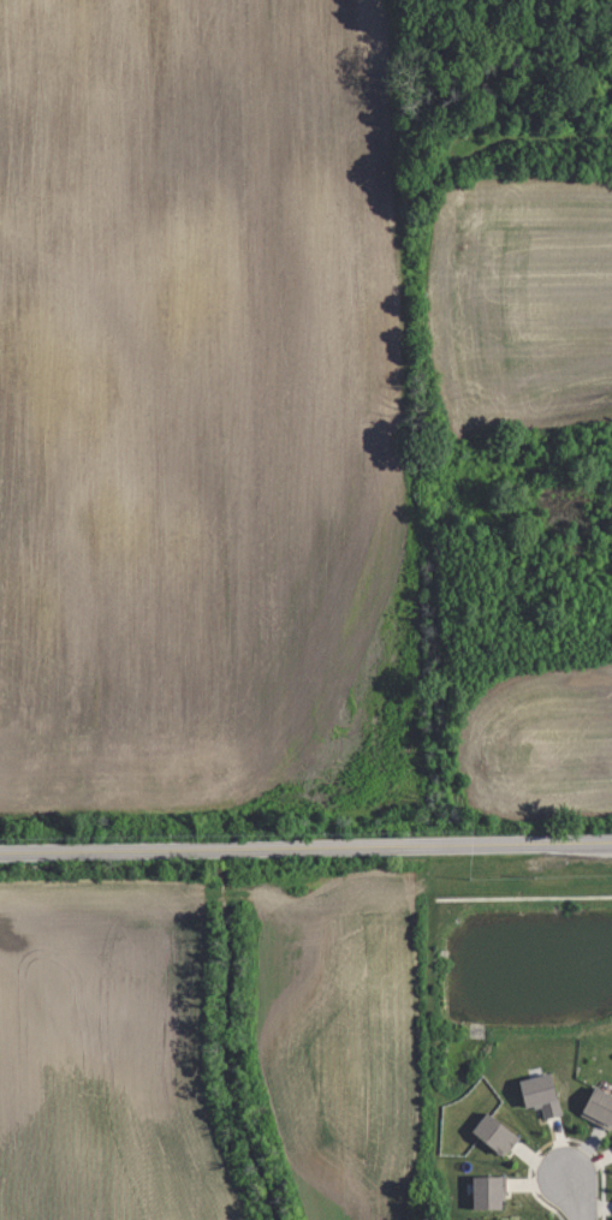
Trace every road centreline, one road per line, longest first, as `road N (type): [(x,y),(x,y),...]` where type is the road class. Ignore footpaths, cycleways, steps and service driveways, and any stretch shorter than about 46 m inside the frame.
road 1 (tertiary): [(0,852),(611,841)]

